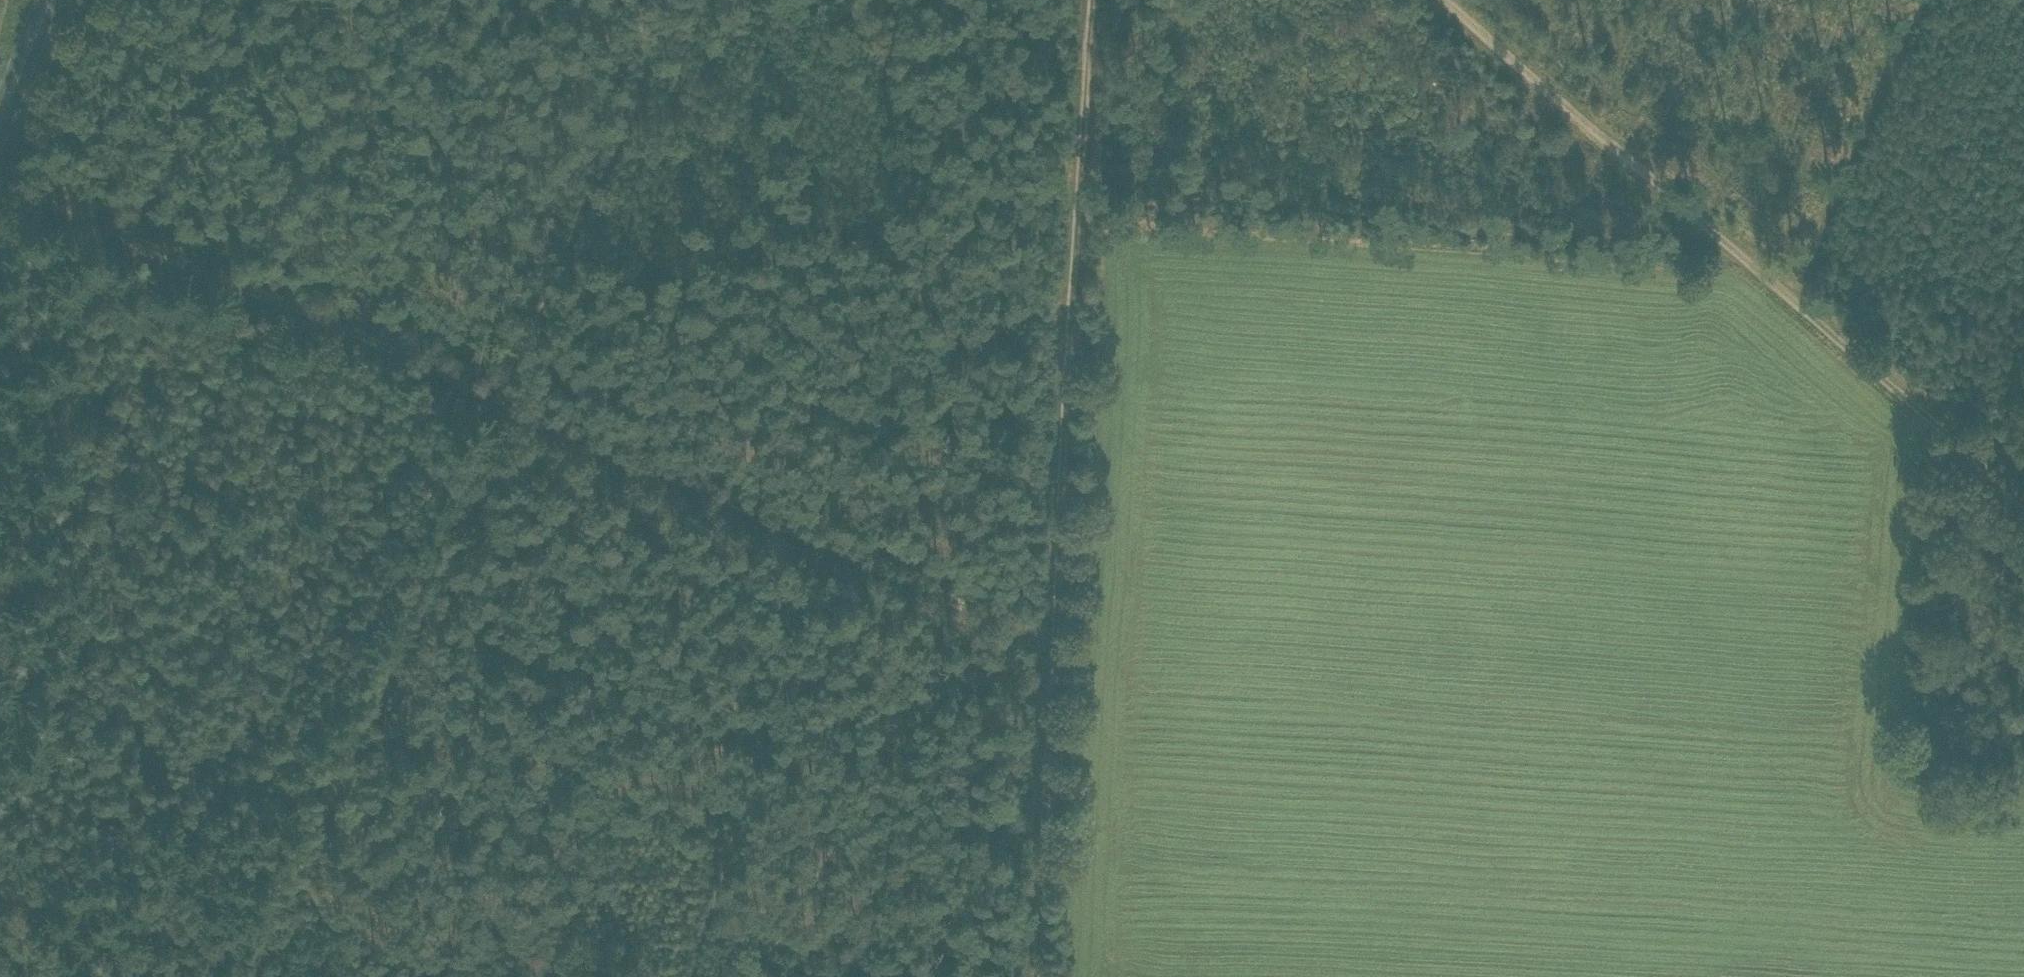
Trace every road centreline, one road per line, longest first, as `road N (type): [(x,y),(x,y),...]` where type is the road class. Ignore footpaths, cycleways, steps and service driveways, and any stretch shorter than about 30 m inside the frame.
road 1 (track): [(236,976),(657,43),(630,0)]
road 2 (track): [(0,179),(815,552)]
road 3 (track): [(815,552),(1051,654),(1076,224)]
road 4 (track): [(1741,266),(1426,0)]
road 5 (track): [(2023,502),(1741,266)]
road 6 (track): [(1919,0),(1788,304)]
road 7 (track): [(1051,654),(1033,976)]
road 8 (track): [(1076,224),(1091,0)]
road 9 (primary): [(0,117),(48,0)]

